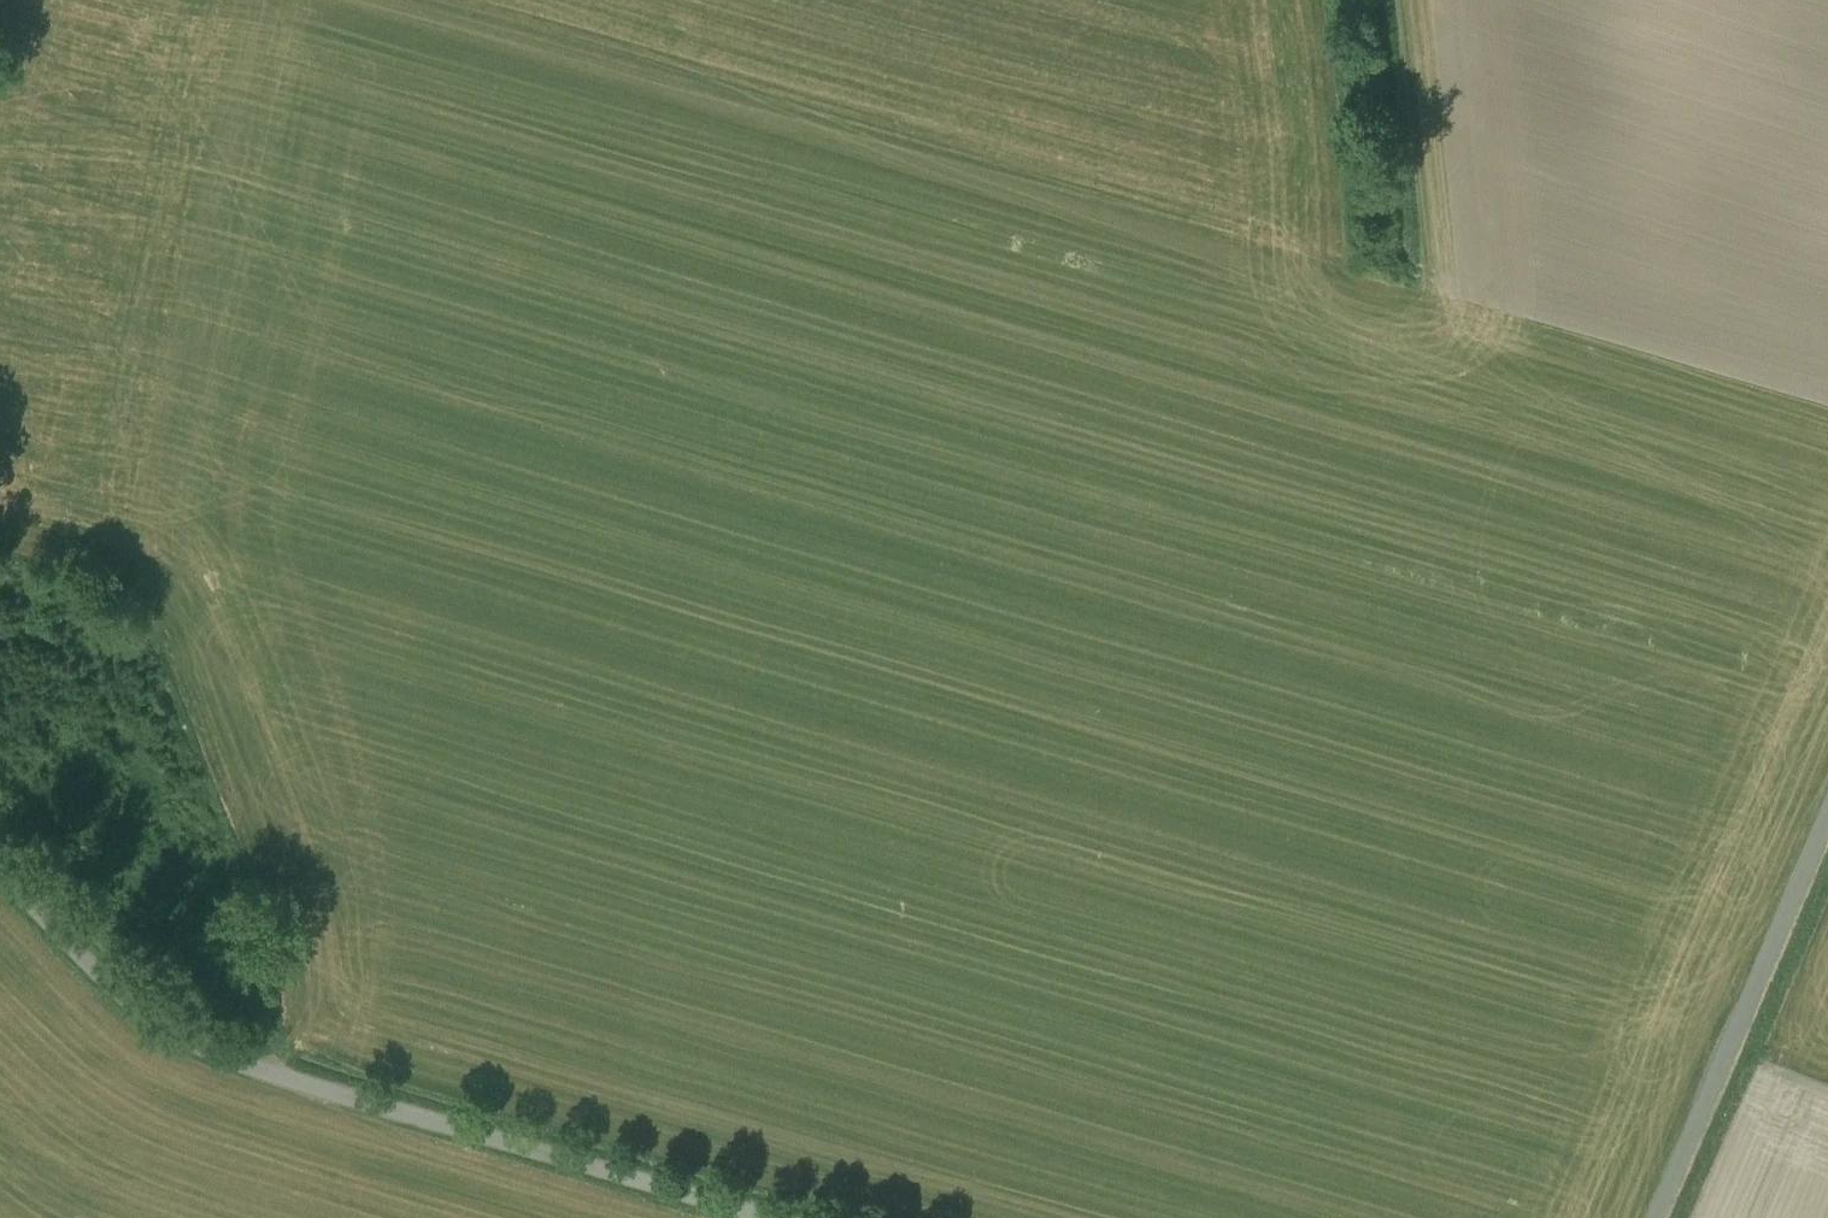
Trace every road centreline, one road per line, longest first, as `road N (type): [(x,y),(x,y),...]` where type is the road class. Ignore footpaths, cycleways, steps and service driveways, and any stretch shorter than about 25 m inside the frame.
road 1 (unclassified): [(767,1217),(194,1047),(131,1003),(0,871)]
road 2 (unclassified): [(1657,1217),(1827,823)]

